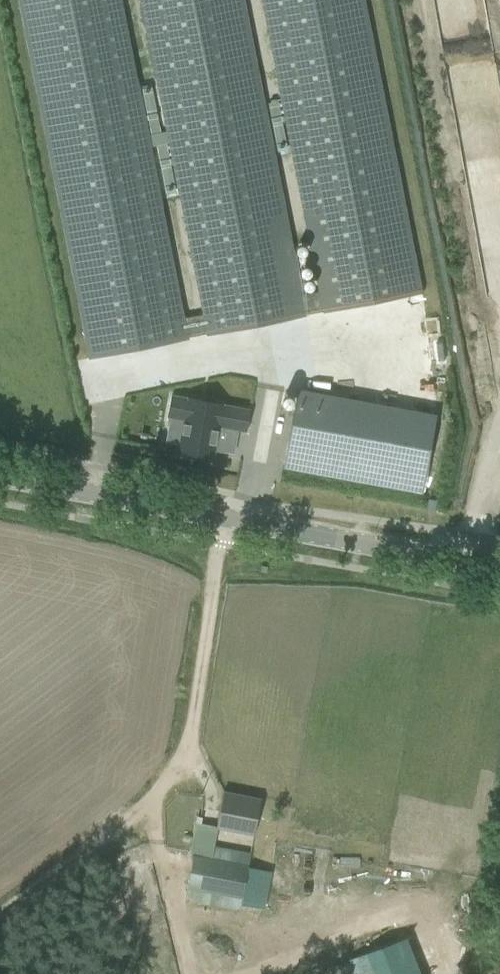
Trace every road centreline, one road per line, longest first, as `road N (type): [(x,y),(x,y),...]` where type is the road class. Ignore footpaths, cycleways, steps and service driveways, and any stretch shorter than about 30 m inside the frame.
road 1 (track): [(0,918),(153,793),(193,735),(205,635),(237,497)]
road 2 (tertiary): [(499,569),(0,477)]

